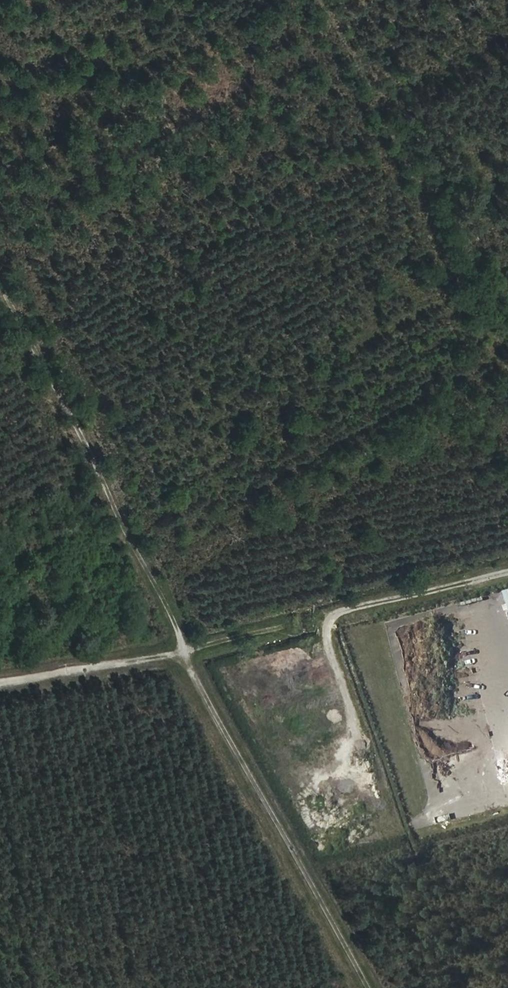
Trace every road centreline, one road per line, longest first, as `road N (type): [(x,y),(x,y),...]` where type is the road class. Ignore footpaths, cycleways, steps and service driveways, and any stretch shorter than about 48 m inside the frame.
road 1 (track): [(188,653),(0,281)]
road 2 (track): [(370,987),(188,653)]
road 3 (track): [(507,575),(188,653)]
road 4 (track): [(188,653),(0,684)]

